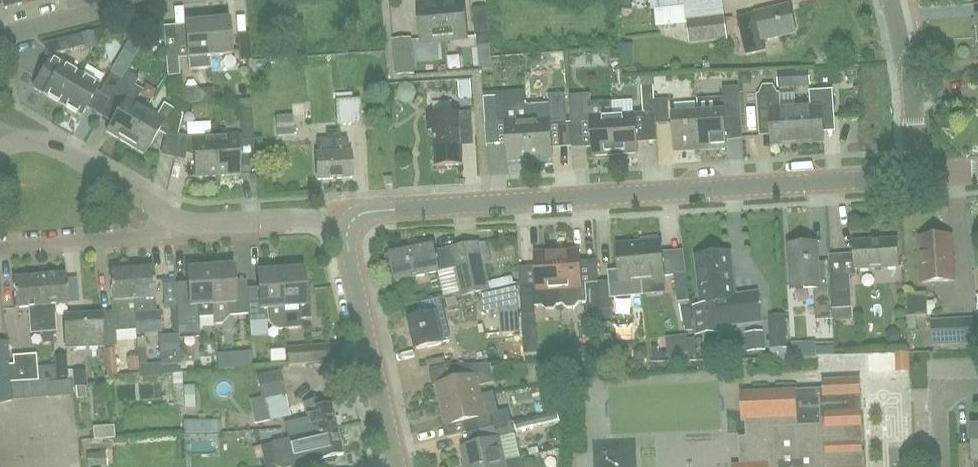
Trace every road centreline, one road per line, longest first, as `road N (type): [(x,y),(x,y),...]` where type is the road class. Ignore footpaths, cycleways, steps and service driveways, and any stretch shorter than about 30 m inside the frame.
road 1 (unclassified): [(350,225),(374,211),(916,175)]
road 2 (unclassified): [(398,466),(348,248),(350,225)]
road 3 (residential): [(0,152),(44,147),(76,157),(167,217)]
road 4 (residential): [(167,217),(206,225),(292,219),(350,225)]
road 5 (unclassified): [(916,175),(911,89),(891,0)]
road 6 (residential): [(0,247),(143,235),(167,217)]
road 7 (residential): [(0,34),(136,0)]

